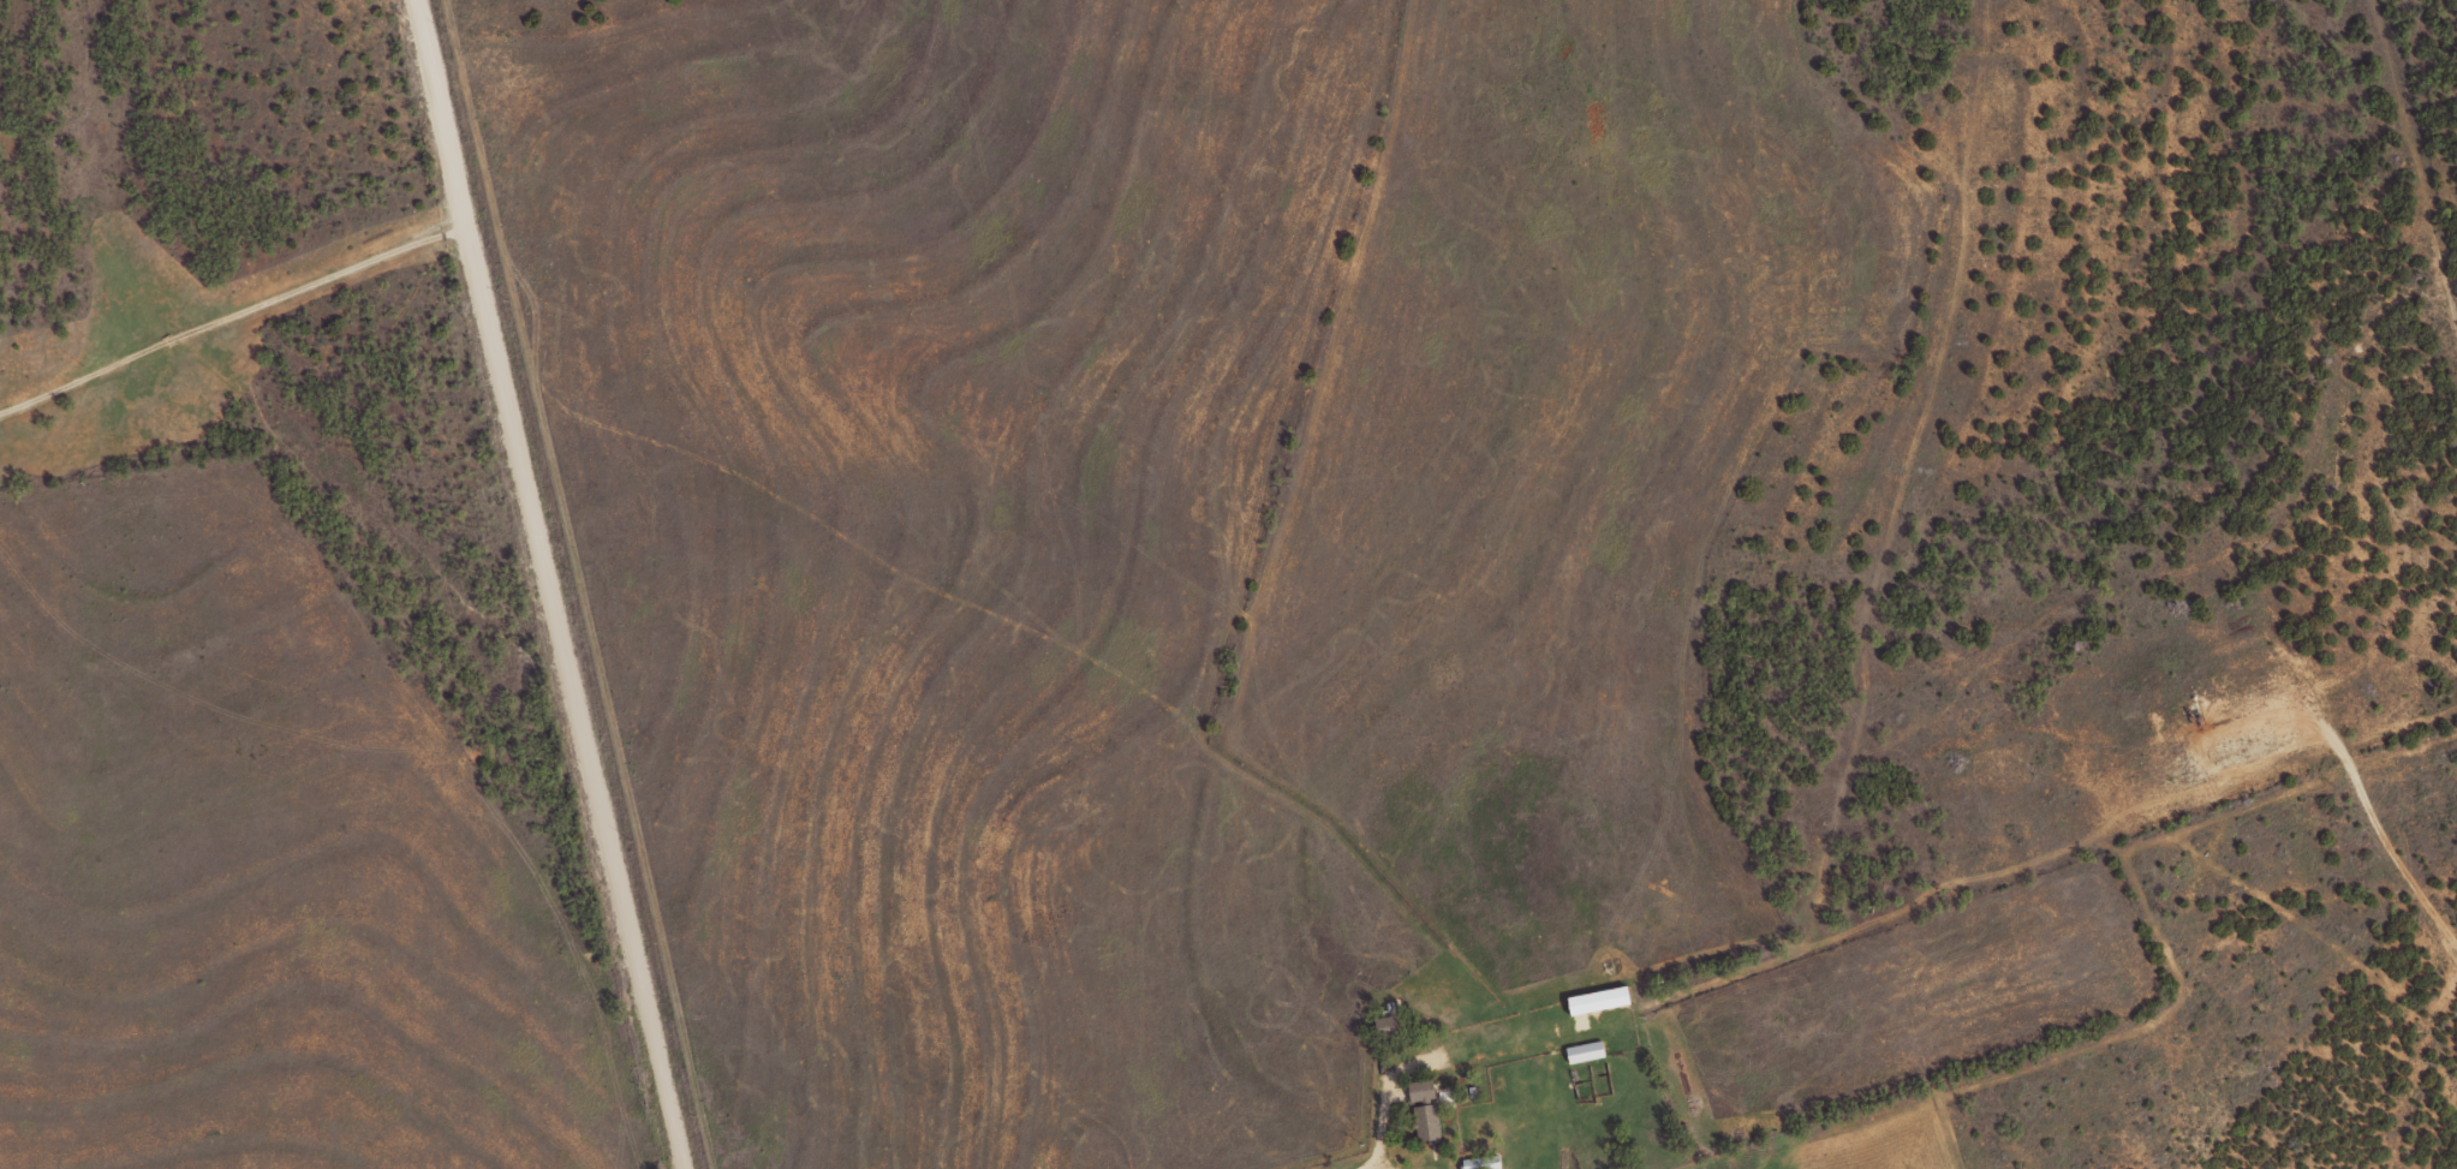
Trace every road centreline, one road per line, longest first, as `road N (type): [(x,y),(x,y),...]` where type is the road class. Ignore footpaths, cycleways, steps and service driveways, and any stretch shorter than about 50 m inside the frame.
road 1 (residential): [(682,1168),(408,0)]
road 2 (residential): [(460,233),(0,409)]
road 3 (residential): [(1362,1168),(1378,1145),(1389,1084),(1411,1063),(1442,1056)]

